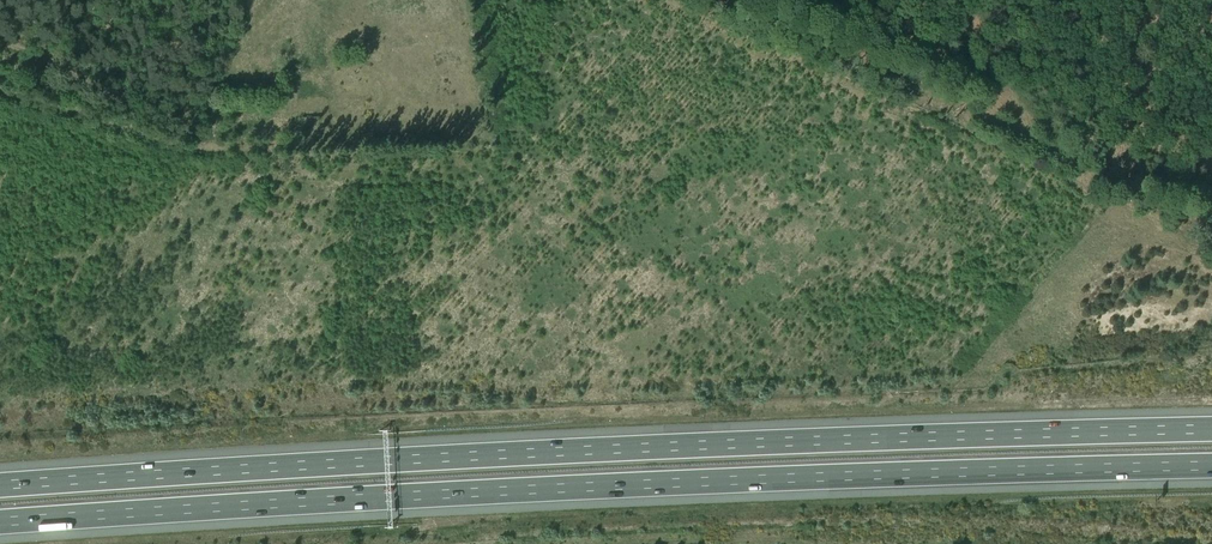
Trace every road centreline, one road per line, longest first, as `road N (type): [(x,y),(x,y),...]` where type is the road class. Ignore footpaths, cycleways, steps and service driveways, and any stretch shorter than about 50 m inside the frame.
road 1 (motorway): [(0,524),(796,478),(1211,466)]
road 2 (motorway): [(1211,429),(821,441),(0,486)]
road 3 (track): [(1211,158),(1185,199),(1163,203),(747,0)]
road 4 (track): [(0,89),(172,144),(279,145)]

